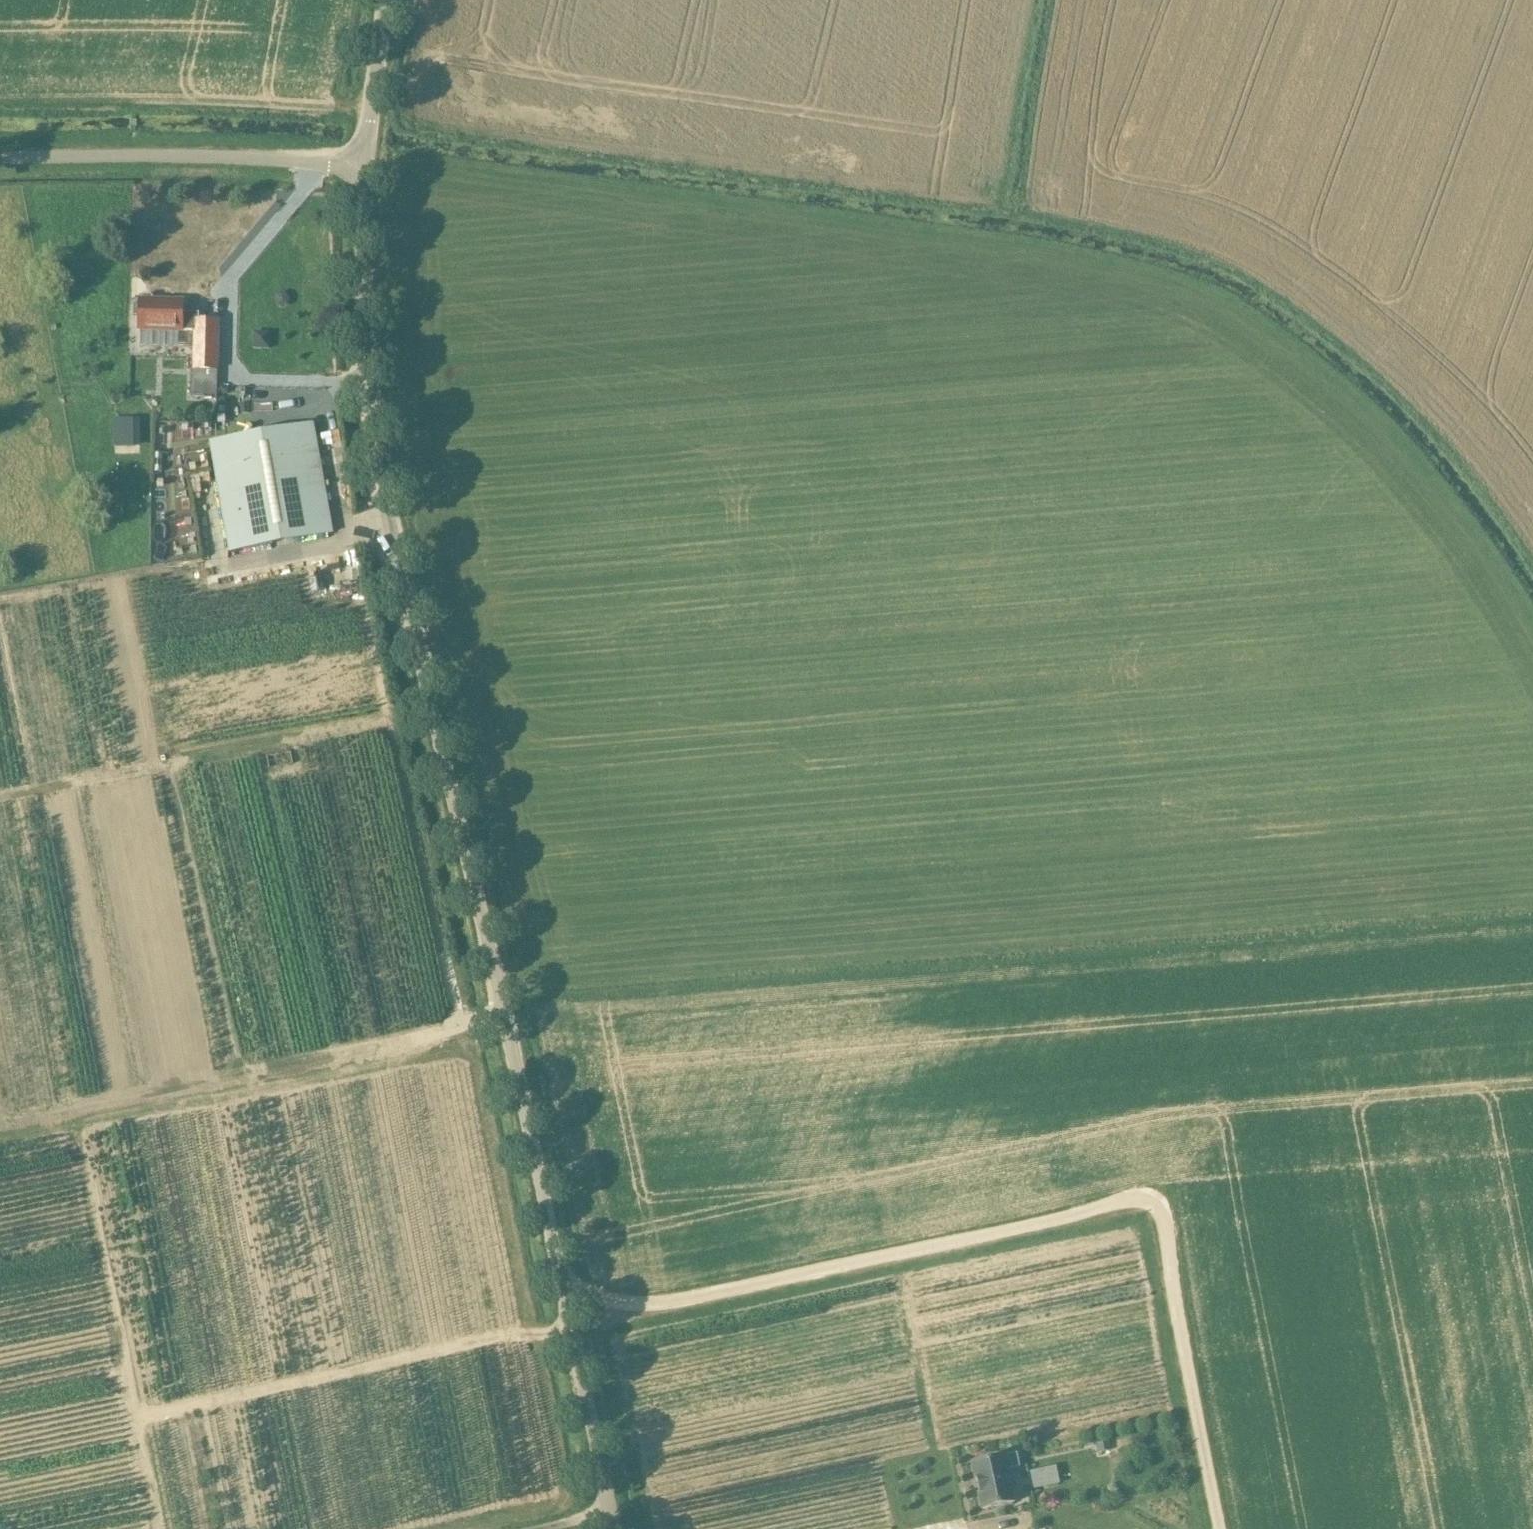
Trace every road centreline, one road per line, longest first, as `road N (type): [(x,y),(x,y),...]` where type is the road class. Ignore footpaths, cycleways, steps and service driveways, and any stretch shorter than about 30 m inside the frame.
road 1 (unclassified): [(612,1528),(388,516),(371,383),(363,166)]
road 2 (track): [(376,80),(399,85),(427,64),(444,63),(821,115),(993,141),(1001,154),(997,197),(1076,207),(1084,170),(1196,198),(1322,264),(1404,325),(1532,467)]
road 3 (track): [(560,1275),(629,1304),(664,1302),(1149,1201),(1163,1213),(1223,1528)]
road 4 (unclassified): [(363,166),(226,156),(0,156)]
road 5 (unclassified): [(363,166),(387,0)]

